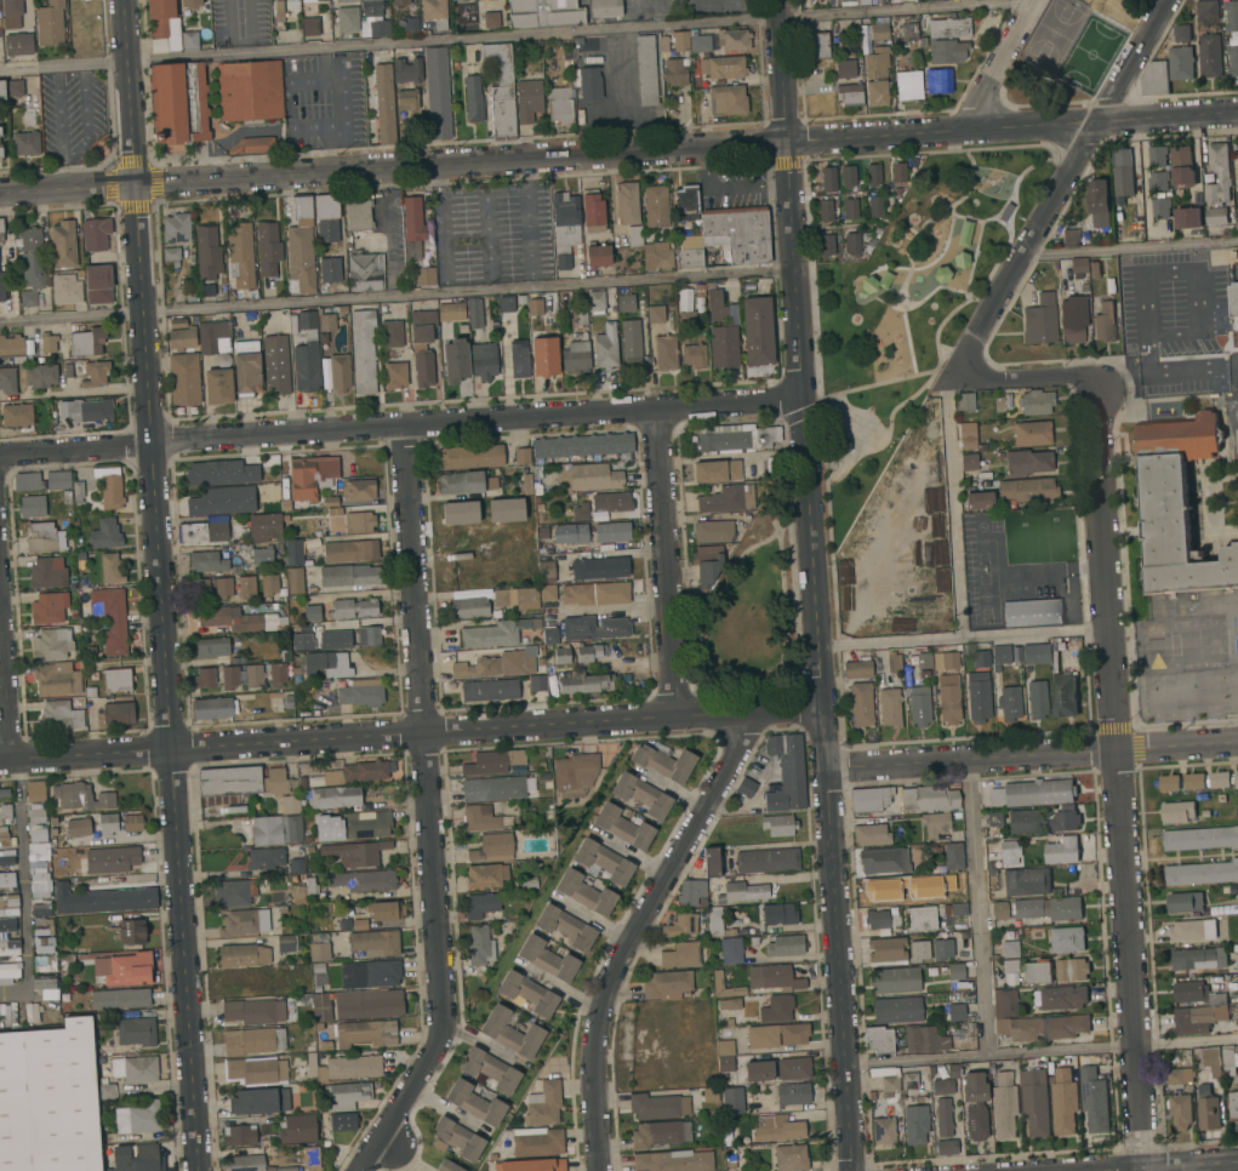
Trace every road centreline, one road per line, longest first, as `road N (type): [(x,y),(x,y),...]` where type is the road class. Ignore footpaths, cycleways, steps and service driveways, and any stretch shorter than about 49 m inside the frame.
road 1 (residential): [(196,1170),(124,0)]
road 2 (residential): [(785,139),(849,1170)]
road 3 (residential): [(0,762),(820,707)]
road 4 (residential): [(0,457),(799,395)]
road 5 (residential): [(1140,1170),(1089,376)]
road 6 (tertiary): [(785,139),(0,193)]
road 7 (residential): [(356,1170),(433,1047),(440,1016),(405,425)]
road 8 (residential): [(596,1170),(591,1079),(601,995),(738,748),(741,712)]
road 9 (tertiary): [(1237,111),(785,139)]
road 10 (residential): [(952,377),(1166,0)]
road 11 (residential): [(825,767),(1237,741)]
road 12 (residential): [(673,715),(655,409)]
road 13 (residential): [(15,761),(0,533)]
road 14 (residential): [(1094,1170),(1237,1162)]
road 15 (residential): [(972,128),(975,108),(1030,0)]
road 16 (residential): [(777,0),(785,139)]
road 17 (residential): [(952,377),(1089,376)]

